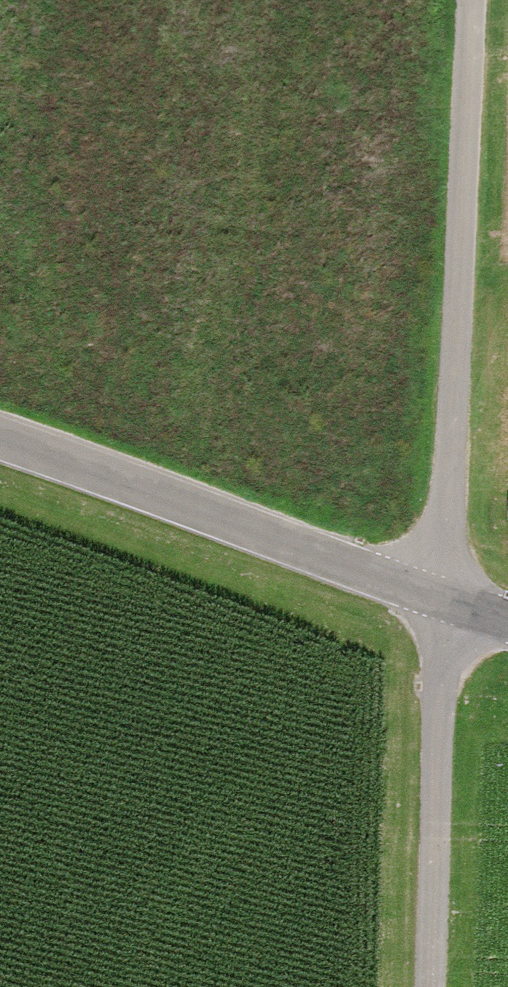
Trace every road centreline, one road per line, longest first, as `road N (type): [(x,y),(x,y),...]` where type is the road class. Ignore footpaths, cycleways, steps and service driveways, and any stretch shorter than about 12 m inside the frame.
road 1 (track): [(434,986),(465,0)]
road 2 (unclassified): [(507,614),(0,438)]

